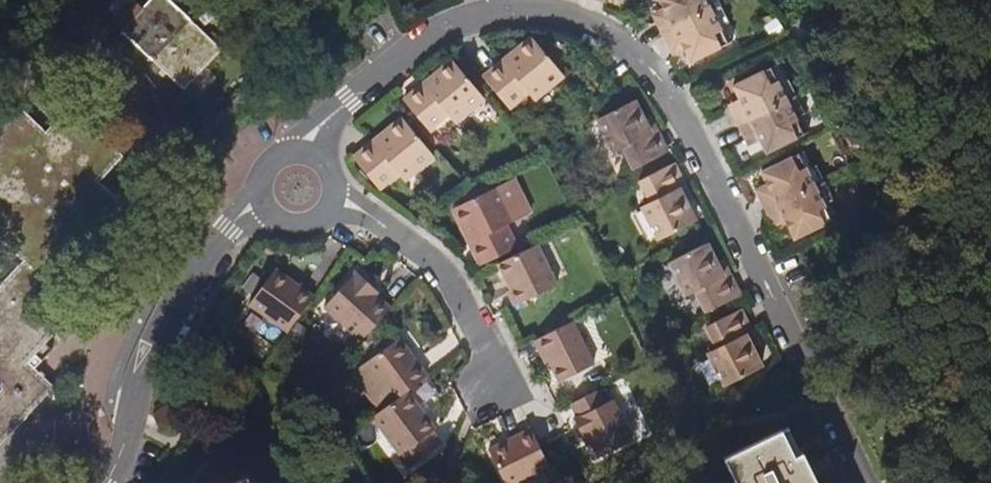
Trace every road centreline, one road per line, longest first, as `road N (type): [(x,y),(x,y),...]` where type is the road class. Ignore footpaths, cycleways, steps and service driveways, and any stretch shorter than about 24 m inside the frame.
road 1 (residential): [(865,482),(685,115),(662,80),(622,43),(580,20),(522,11),(452,25),(344,101),(301,153)]
road 2 (residential): [(258,203),(223,230),(157,328),(108,482)]
road 3 (residential): [(331,191),(408,243),(448,283),(482,351),(487,393)]

